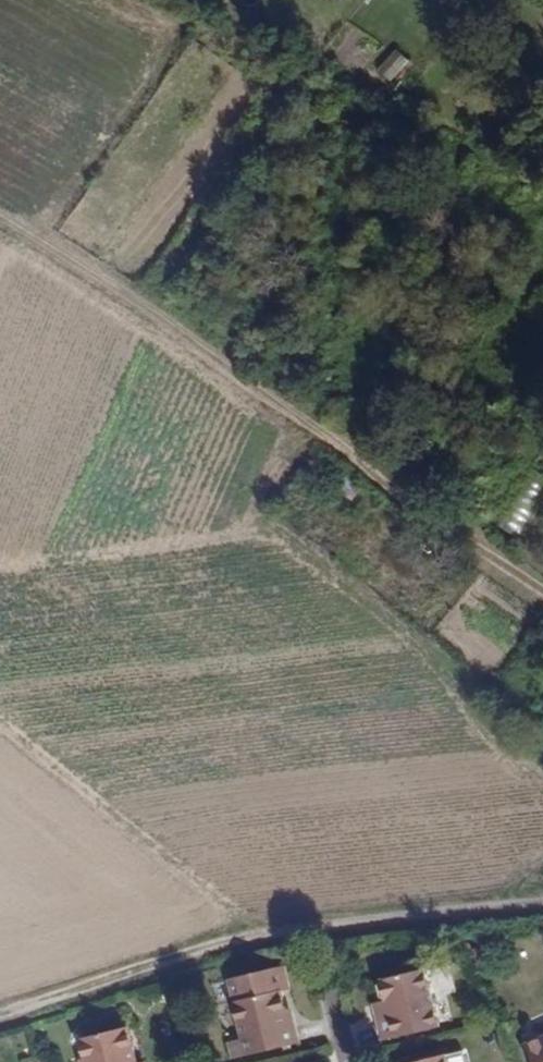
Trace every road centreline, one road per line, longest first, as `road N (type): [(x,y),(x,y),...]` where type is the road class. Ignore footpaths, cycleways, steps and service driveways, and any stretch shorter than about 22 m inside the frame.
road 1 (track): [(542,606),(254,388),(0,221)]
road 2 (track): [(542,896),(269,928),(0,997)]

